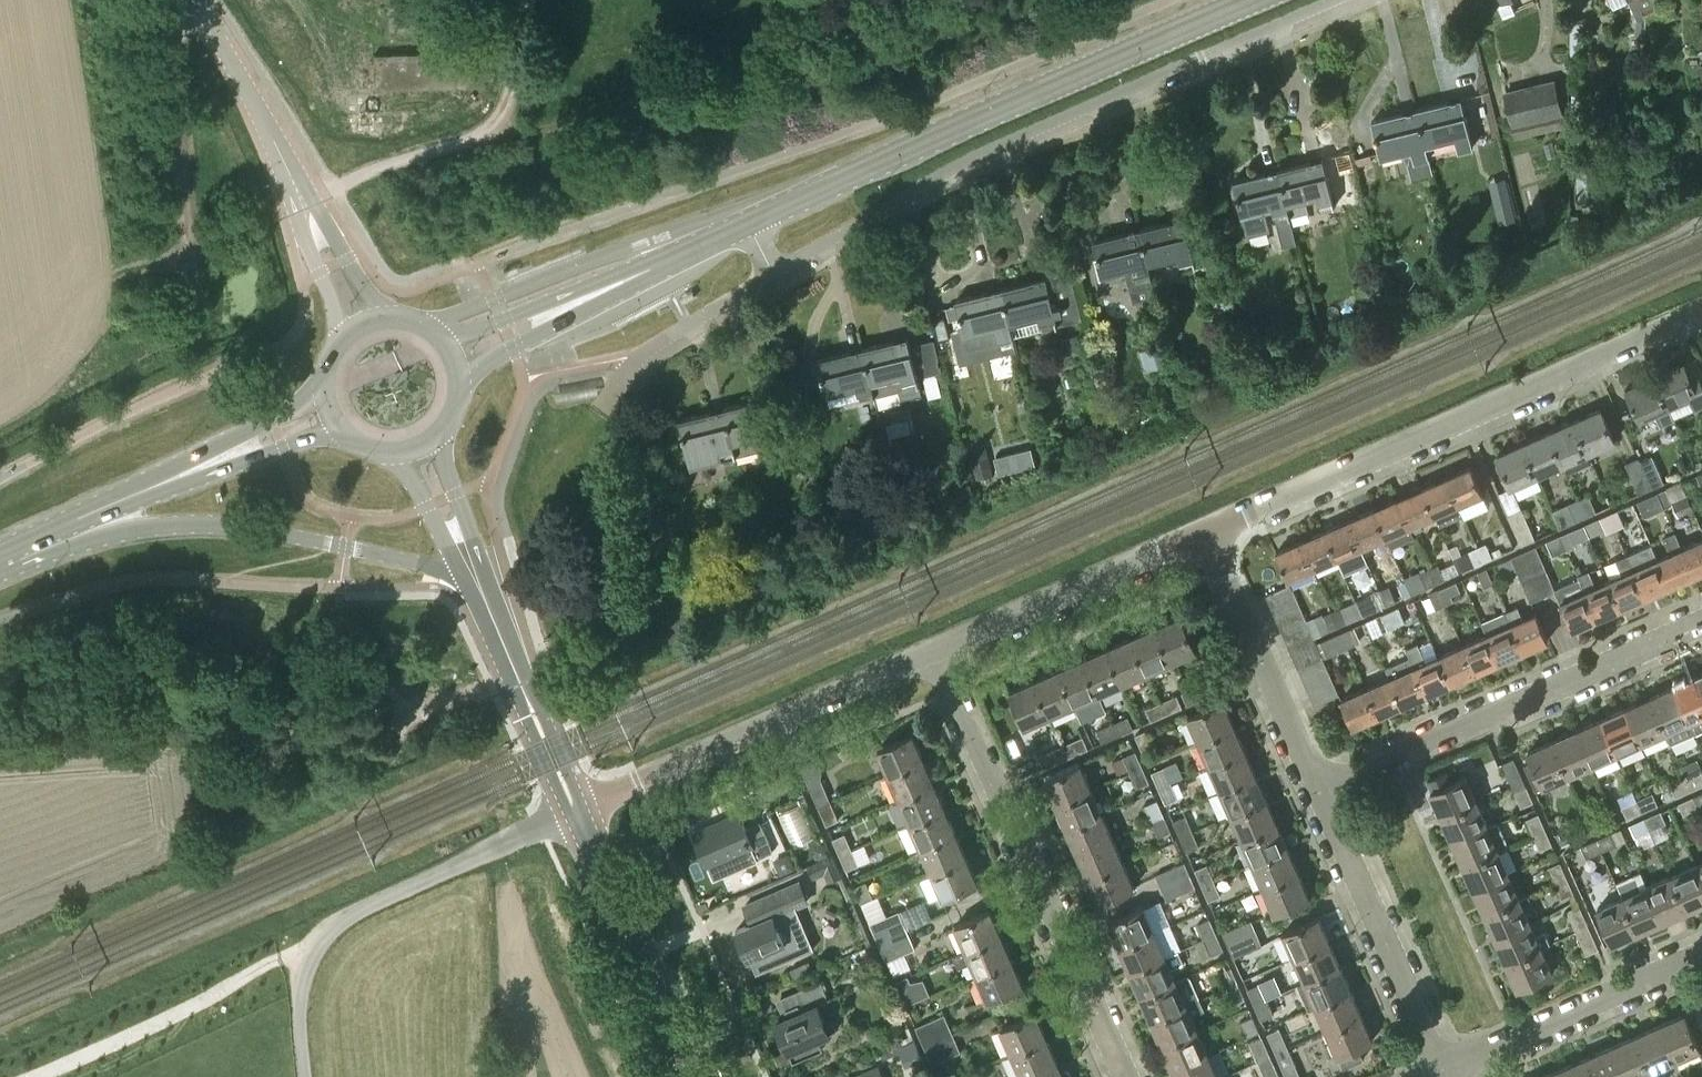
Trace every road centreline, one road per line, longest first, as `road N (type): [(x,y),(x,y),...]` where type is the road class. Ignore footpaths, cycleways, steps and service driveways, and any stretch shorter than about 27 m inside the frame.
road 1 (residential): [(776,271),(999,143),(1332,0)]
road 2 (residential): [(1203,536),(1701,315)]
road 3 (secondary): [(751,223),(1247,0)]
road 4 (residential): [(1125,1076),(937,655)]
road 5 (unclassified): [(304,1076),(305,972),(338,924),(578,811)]
road 6 (residential): [(1319,794),(1701,626)]
road 7 (residential): [(578,811),(937,655)]
road 8 (secondary): [(88,529),(277,532),(462,572)]
road 9 (secondary): [(323,382),(271,418),(0,542)]
road 10 (track): [(528,0),(494,119),(477,133),(293,205)]
road 11 (track): [(328,936),(37,1076)]
road 12 (residential): [(1443,1072),(1319,794)]
road 13 (secondary): [(716,239),(664,250),(441,338)]
road 14 (residential): [(937,655),(1203,536)]
road 15 (secondary): [(458,368),(539,338),(716,239)]
road 16 (secondary): [(691,1076),(578,811)]
road 17 (residential): [(1319,794),(1203,536)]
road 18 (residential): [(1443,1072),(1701,960)]
road 19 (secondary): [(88,529),(338,427)]
road 20 (secondary): [(520,684),(436,438)]
road 21 (residential): [(605,408),(642,355),(776,271)]
road 22 (unclassified): [(378,318),(276,145)]
road 23 (unclassified): [(276,145),(349,332)]
road 24 (unclassified): [(276,145),(193,0)]
road 25 (secondary): [(578,811),(520,684)]
road 26 (secondary): [(396,454),(462,572)]
road 27 (secondary): [(462,572),(520,684)]

